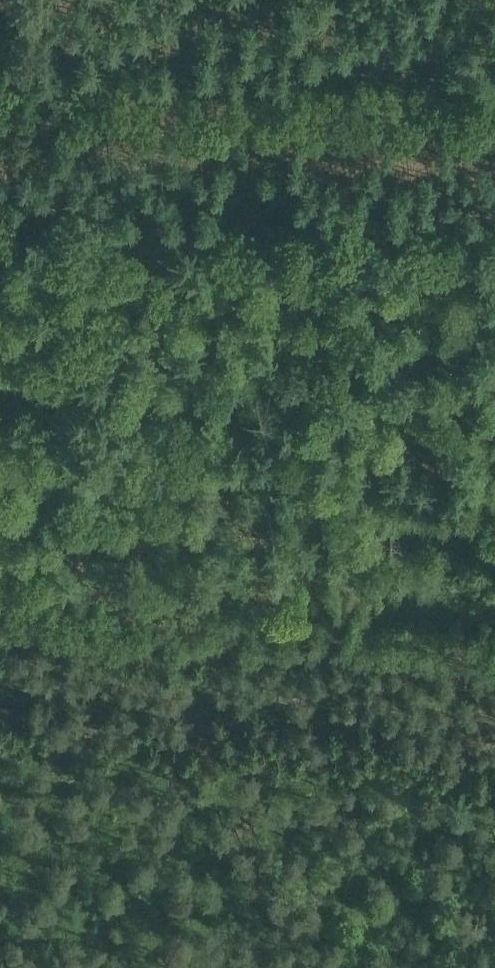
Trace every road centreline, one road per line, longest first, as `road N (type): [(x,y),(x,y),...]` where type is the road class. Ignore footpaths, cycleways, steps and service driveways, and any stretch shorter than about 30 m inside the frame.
road 1 (track): [(494,712),(0,675)]

